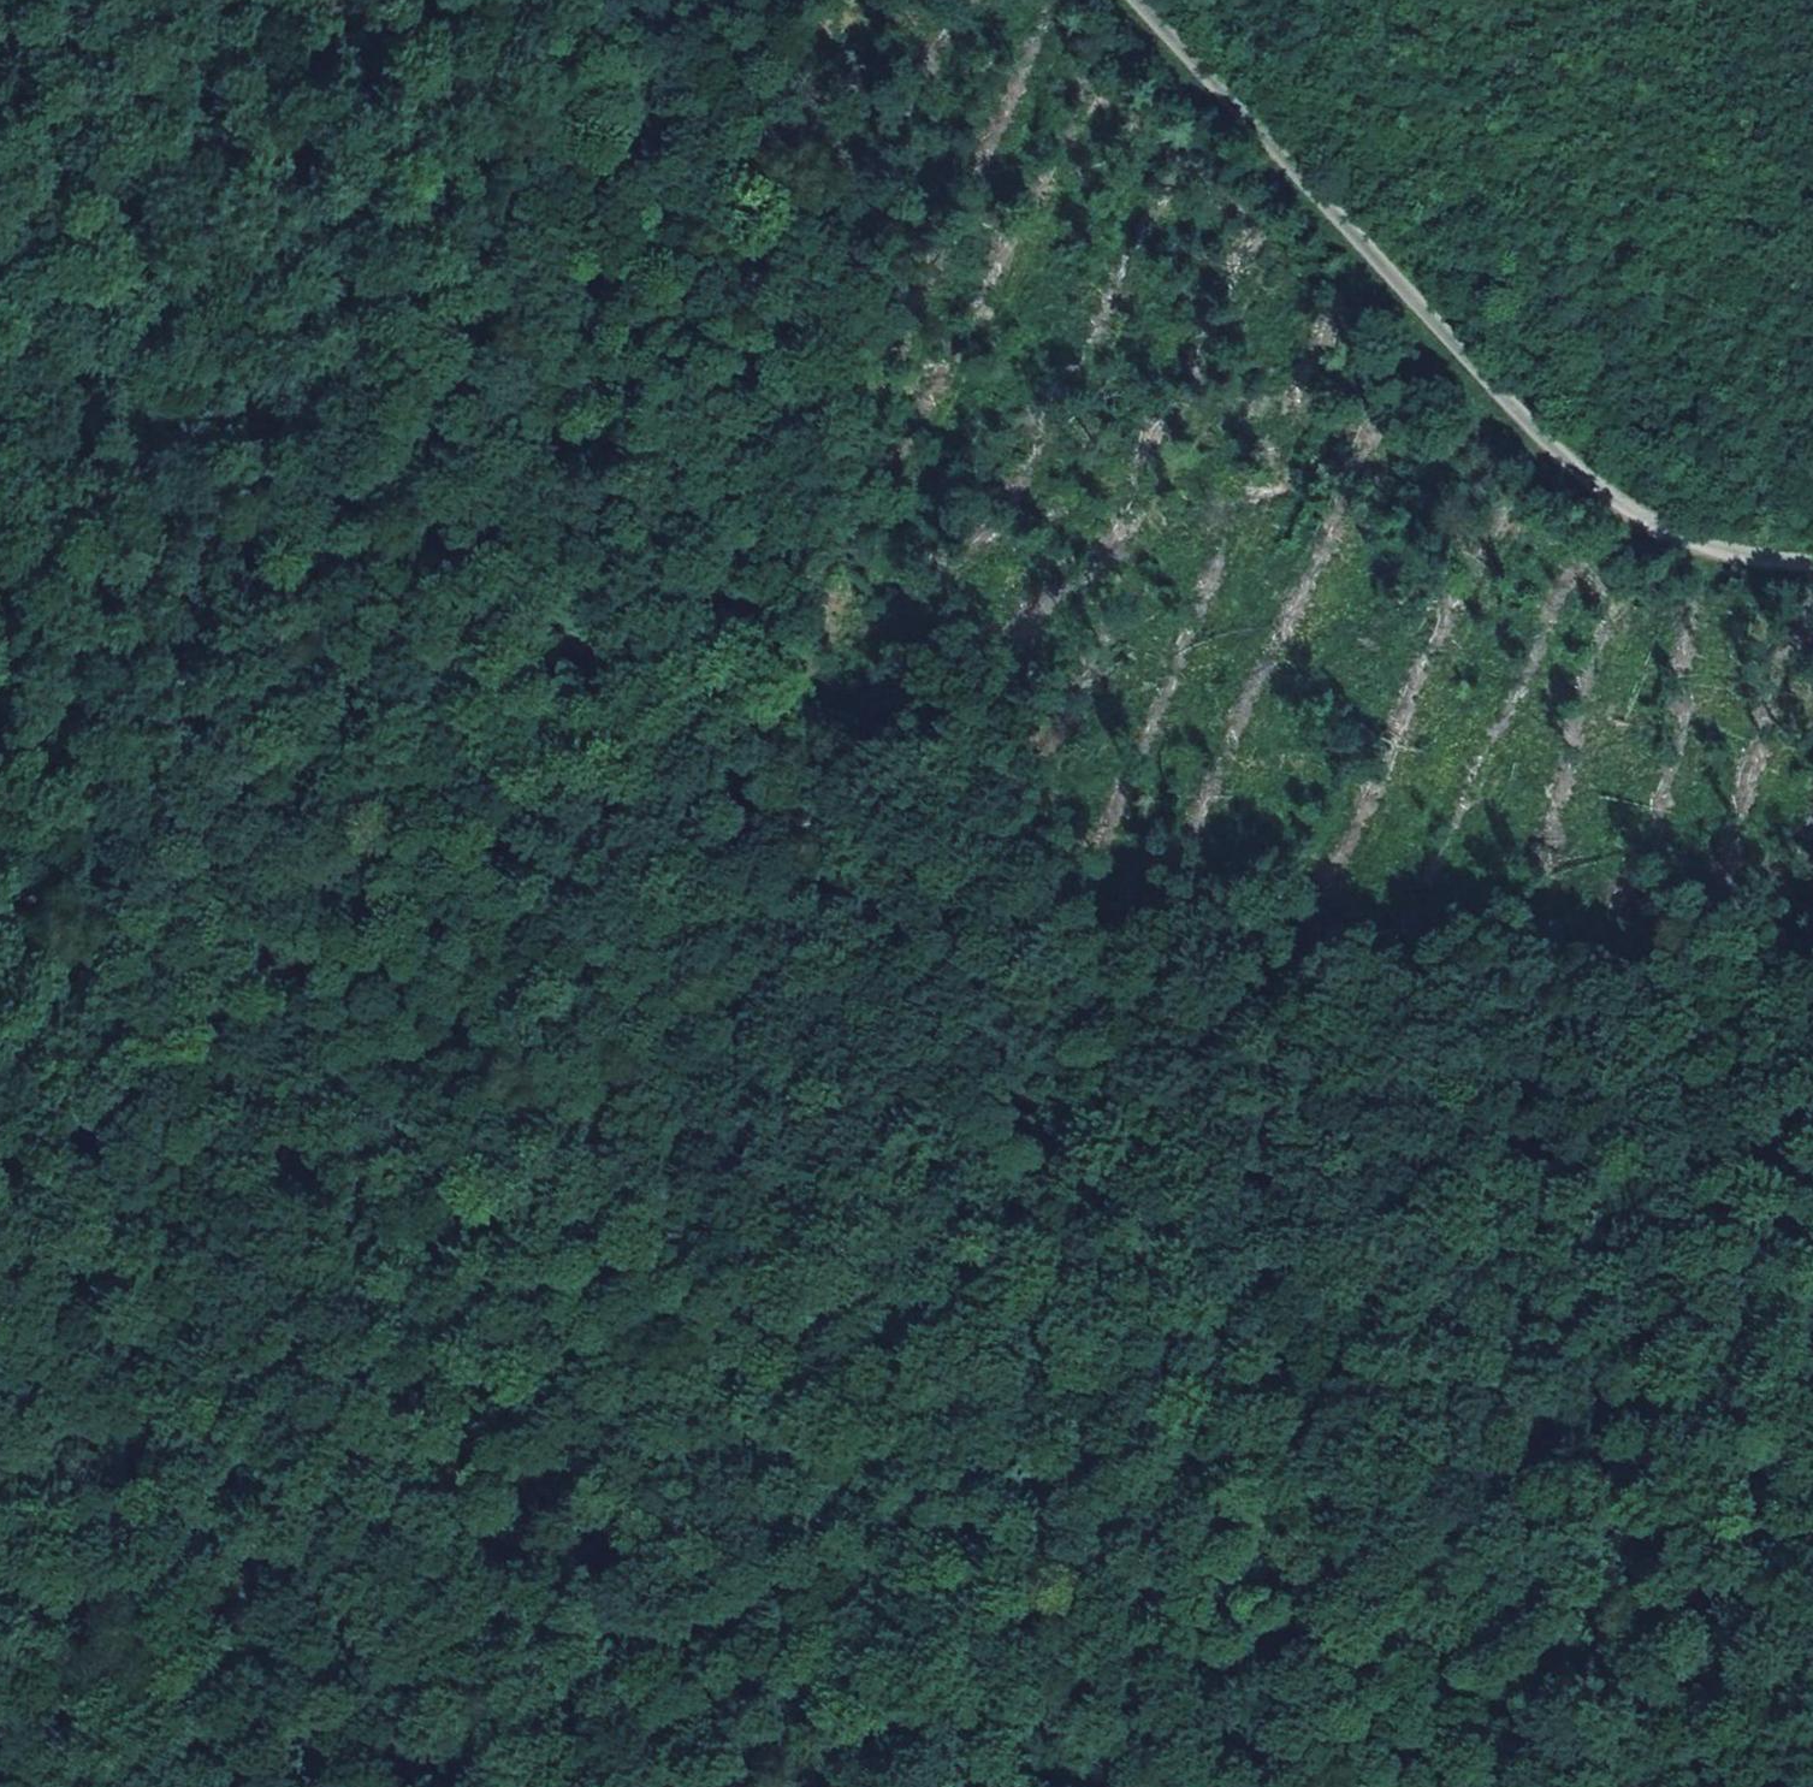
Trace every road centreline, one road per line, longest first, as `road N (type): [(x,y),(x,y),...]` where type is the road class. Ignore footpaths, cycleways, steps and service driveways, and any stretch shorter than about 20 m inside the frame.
road 1 (track): [(1511,388),(1374,376),(1251,421),(1000,555),(583,799),(423,838),(269,913),(102,1011),(0,1045)]
road 2 (track): [(1812,558),(1679,547),(1398,282),(1139,0)]

